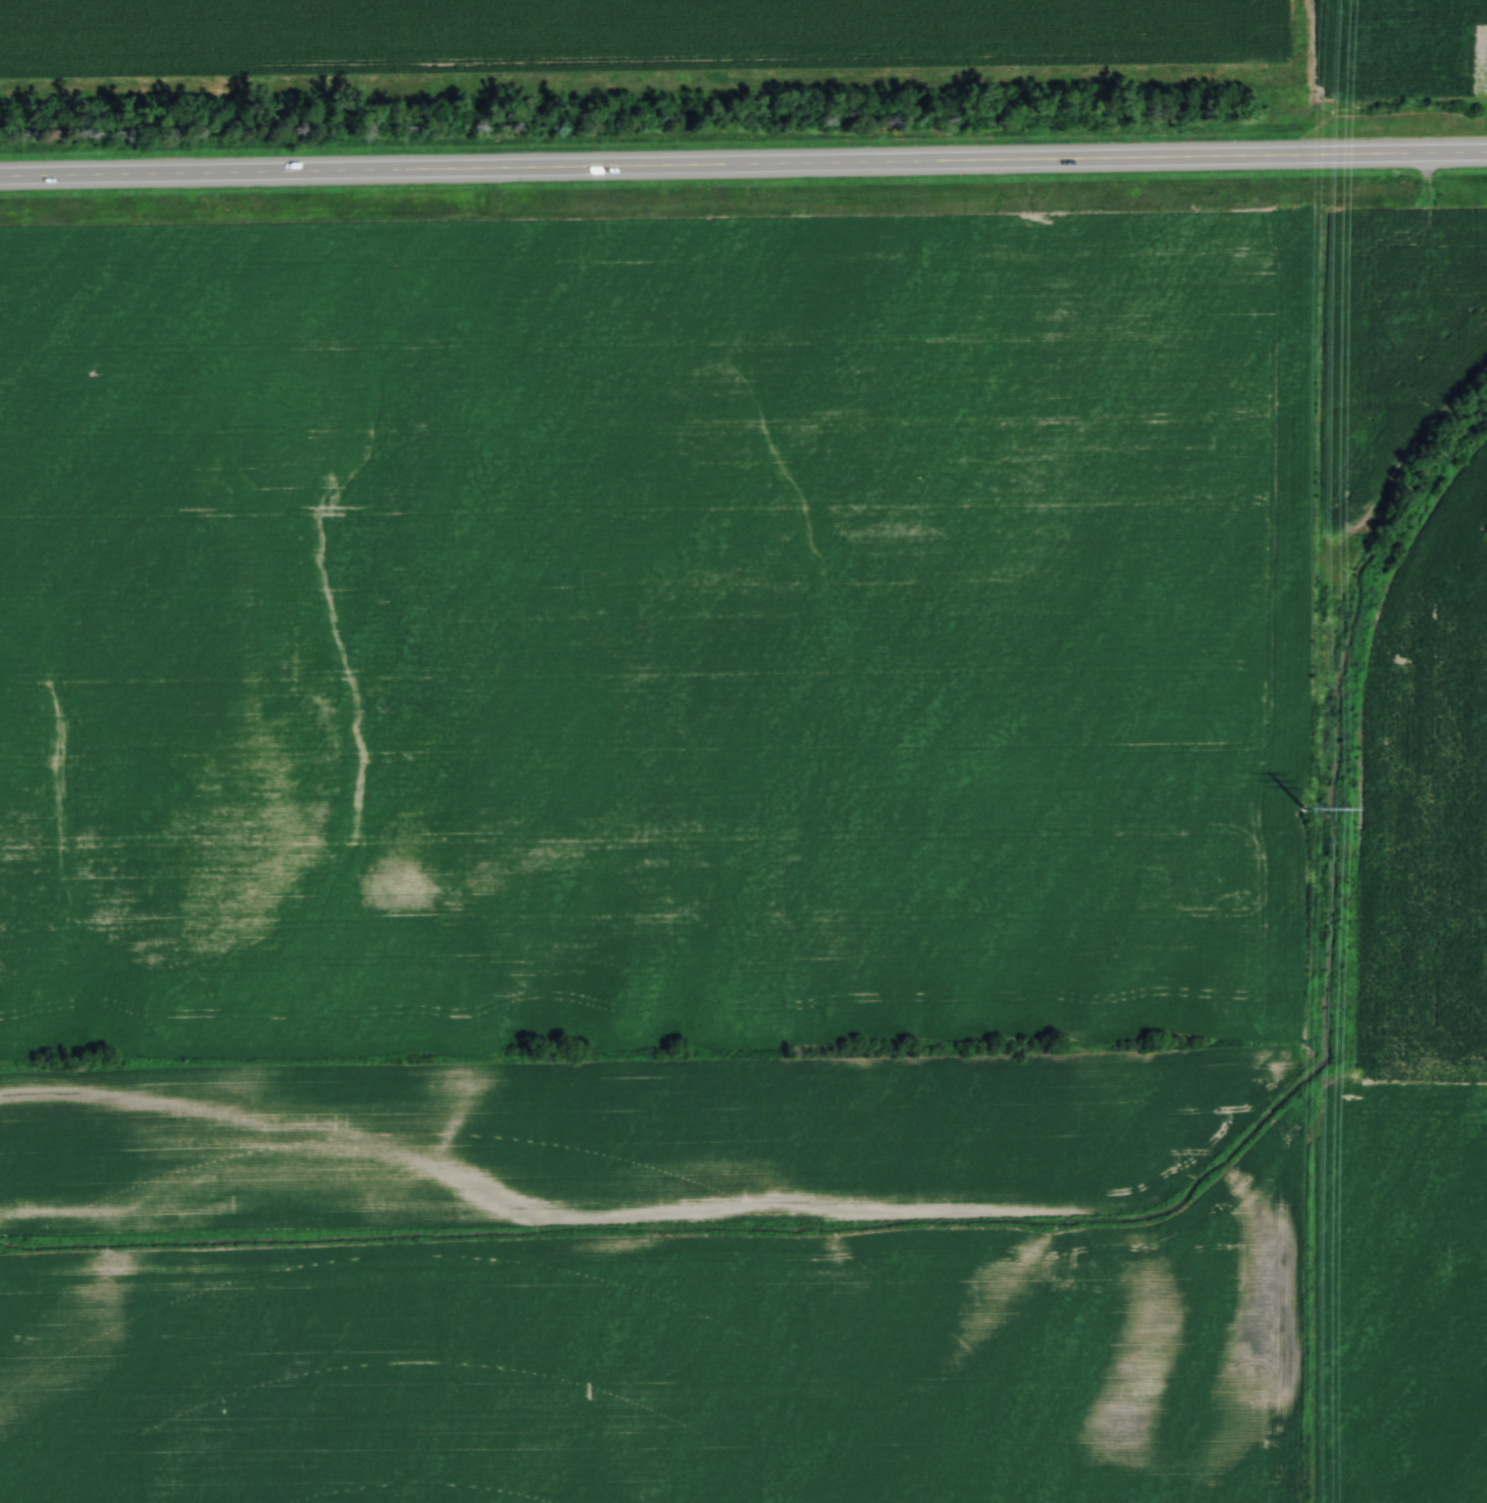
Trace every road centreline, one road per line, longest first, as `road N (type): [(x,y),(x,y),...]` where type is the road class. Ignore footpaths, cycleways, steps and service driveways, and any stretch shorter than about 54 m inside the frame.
road 1 (primary): [(1486,155),(0,174)]

